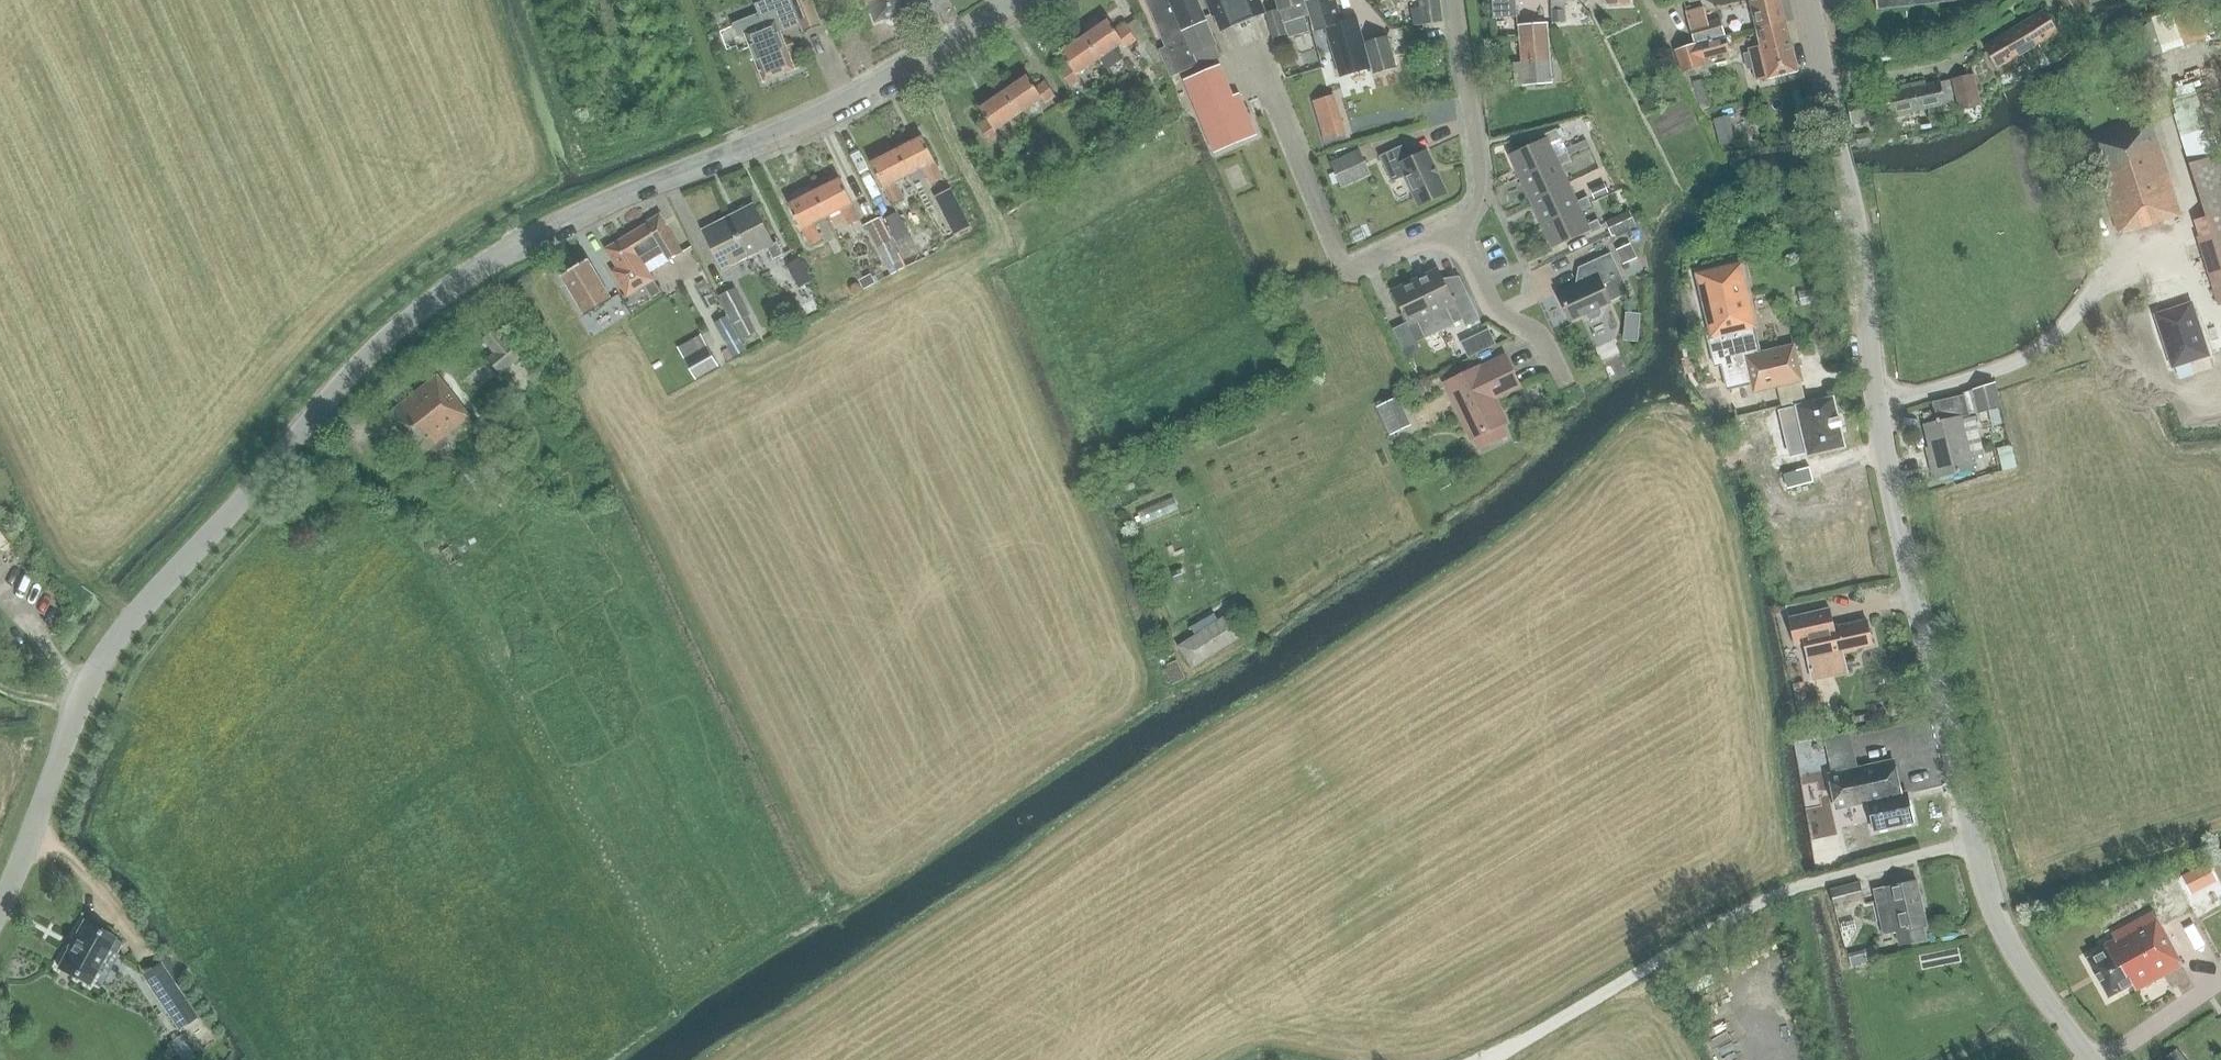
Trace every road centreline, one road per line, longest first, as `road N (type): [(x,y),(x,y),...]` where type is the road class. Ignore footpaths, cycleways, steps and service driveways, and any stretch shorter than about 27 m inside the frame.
road 1 (tertiary): [(0,909),(103,656),(315,409),(420,307),(555,225),(824,108),(1018,0)]
road 2 (tertiary): [(2094,1059),(2013,947),(1975,841),(1874,401),(1865,267),(1809,0)]
road 3 (residential): [(1455,226),(1488,188),(1460,0)]
road 4 (residential): [(1566,387),(1546,344),(1495,311),(1455,226)]

